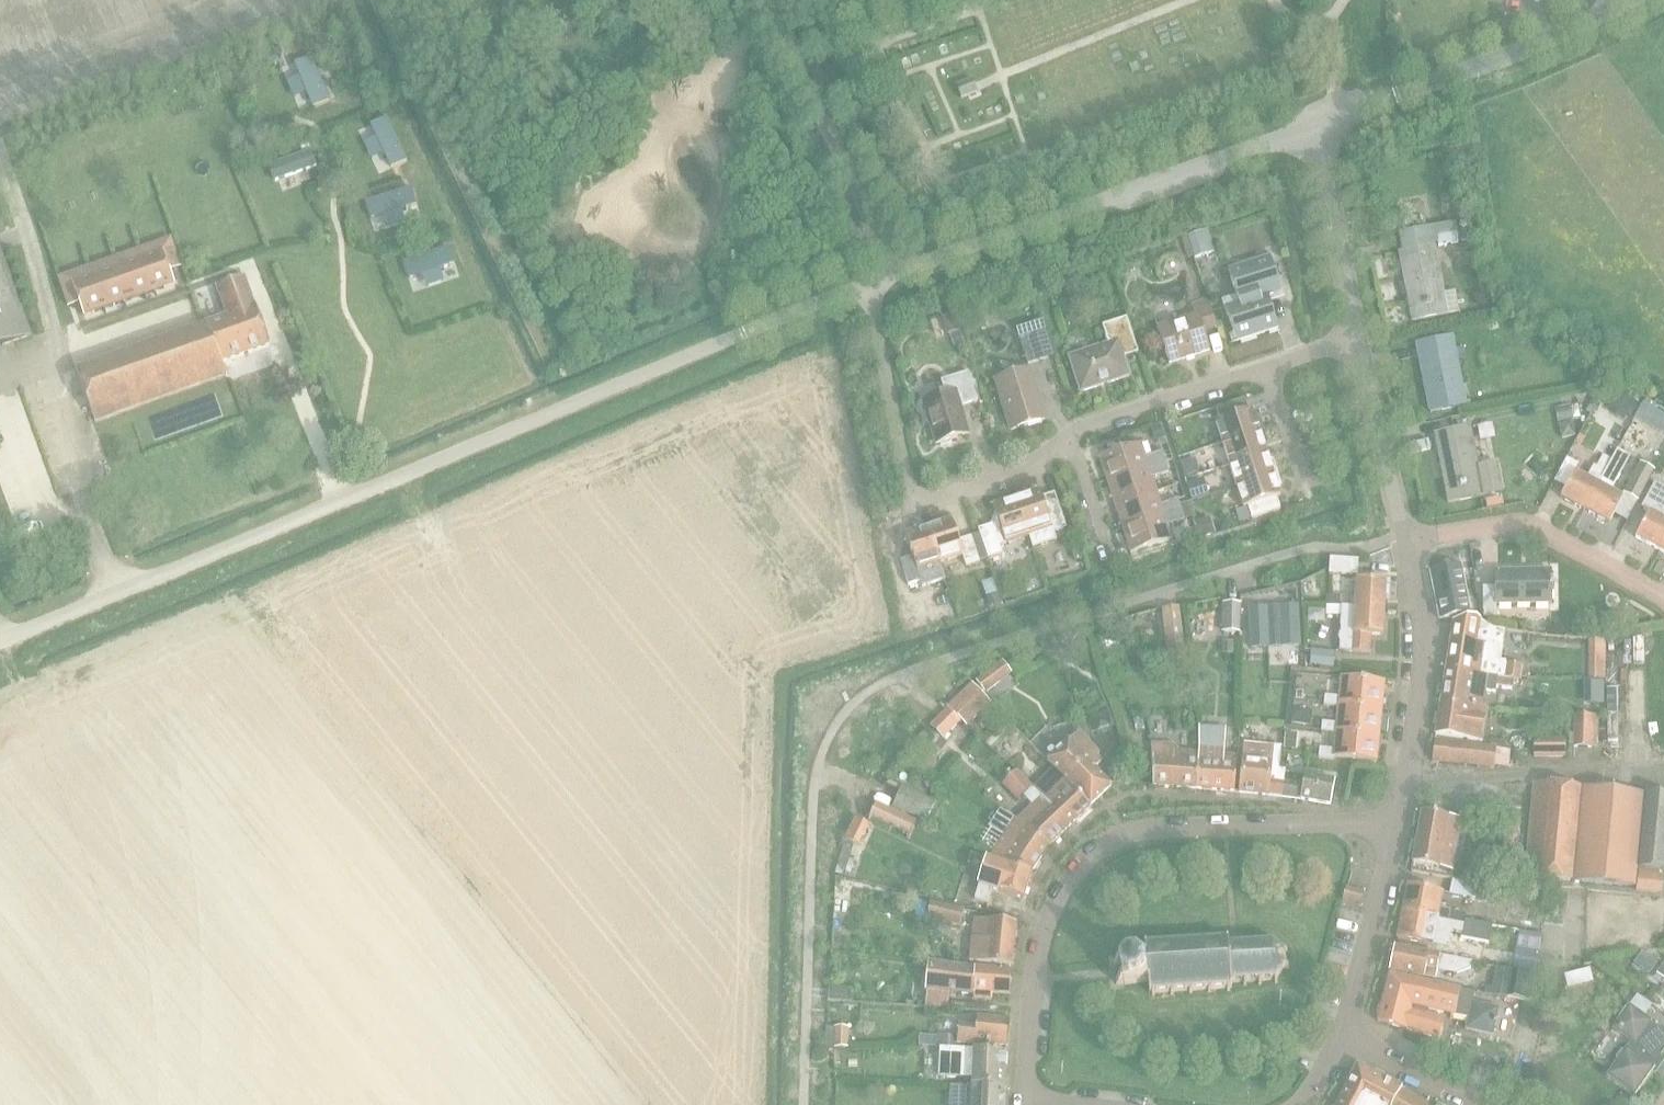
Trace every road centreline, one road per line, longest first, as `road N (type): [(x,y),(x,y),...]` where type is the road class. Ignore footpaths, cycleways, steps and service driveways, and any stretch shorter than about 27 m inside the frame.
road 1 (track): [(806,1104),(817,765),(857,696),(1038,625),(1305,545),(1354,555),(1403,538)]
road 2 (unclassified): [(0,640),(749,332)]
road 3 (residential): [(1025,1102),(1044,925),(1109,838),(1163,823),(1396,824)]
road 4 (residential): [(870,282),(1313,122)]
road 5 (residential): [(870,282),(914,489),(935,500),(1032,467),(1070,428)]
road 6 (residential): [(1396,824),(1421,626),(1403,538)]
road 7 (residential): [(1663,597),(1535,521),(1403,538)]
road 8 (unclassified): [(1398,91),(1578,26),(1624,0)]
road 9 (residential): [(1356,338),(1313,122)]
road 10 (residential): [(1396,824),(1342,1036)]
road 11 (residential): [(1070,428),(1269,365)]
road 12 (residential): [(1403,538),(1356,338)]
road 13 (residential): [(1342,1036),(1476,1104)]
road 14 (residential): [(1112,553),(1070,428)]
road 15 (residential): [(749,332),(870,282)]
road 16 (residential): [(1308,483),(1269,365)]

